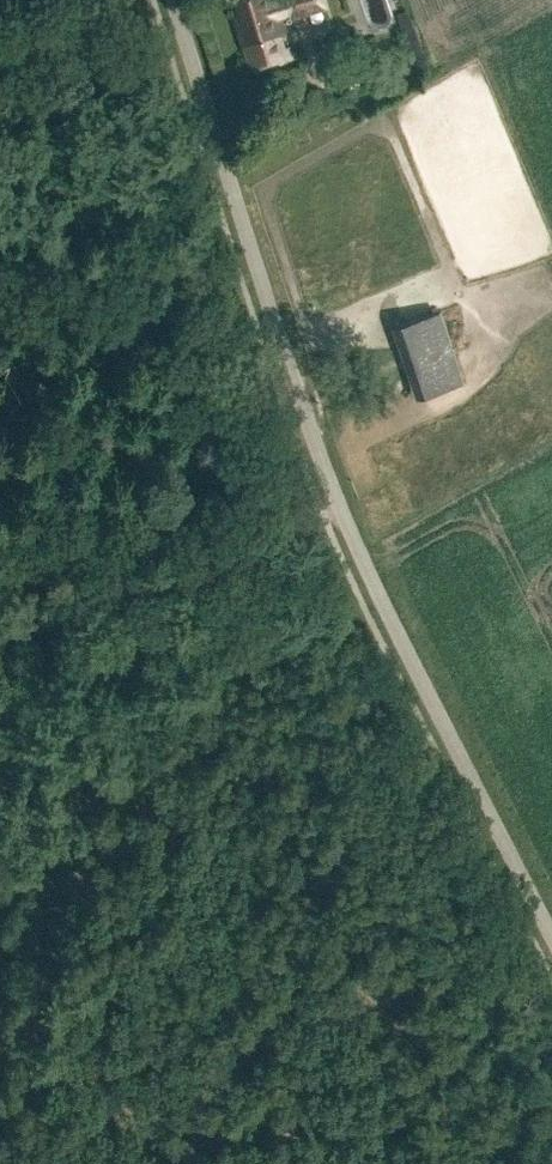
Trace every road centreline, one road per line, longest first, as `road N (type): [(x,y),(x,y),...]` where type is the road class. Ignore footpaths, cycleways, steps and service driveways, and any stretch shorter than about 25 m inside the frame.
road 1 (unclassified): [(551,935),(319,455),(175,0)]
road 2 (track): [(0,637),(337,496)]

